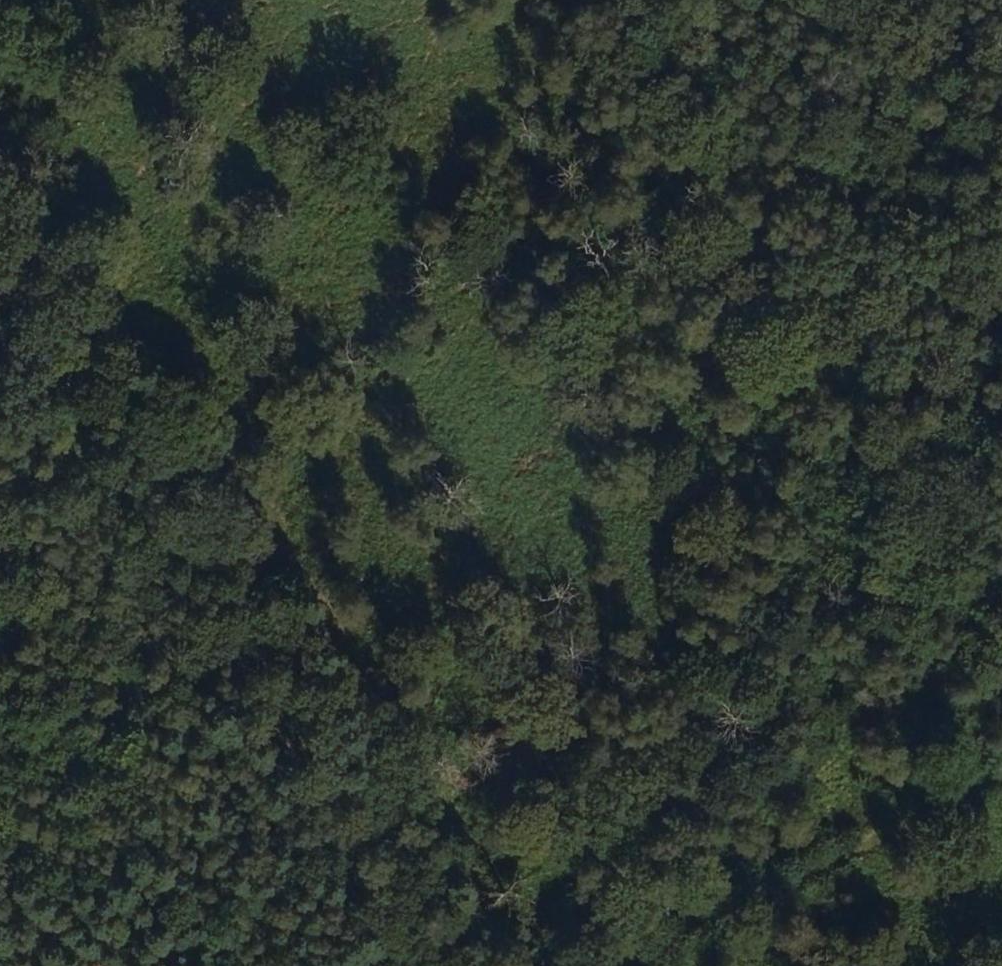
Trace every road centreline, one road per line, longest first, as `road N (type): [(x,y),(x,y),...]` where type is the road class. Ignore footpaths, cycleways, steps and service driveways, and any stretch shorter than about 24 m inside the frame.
road 1 (track): [(902,535),(1001,643)]

